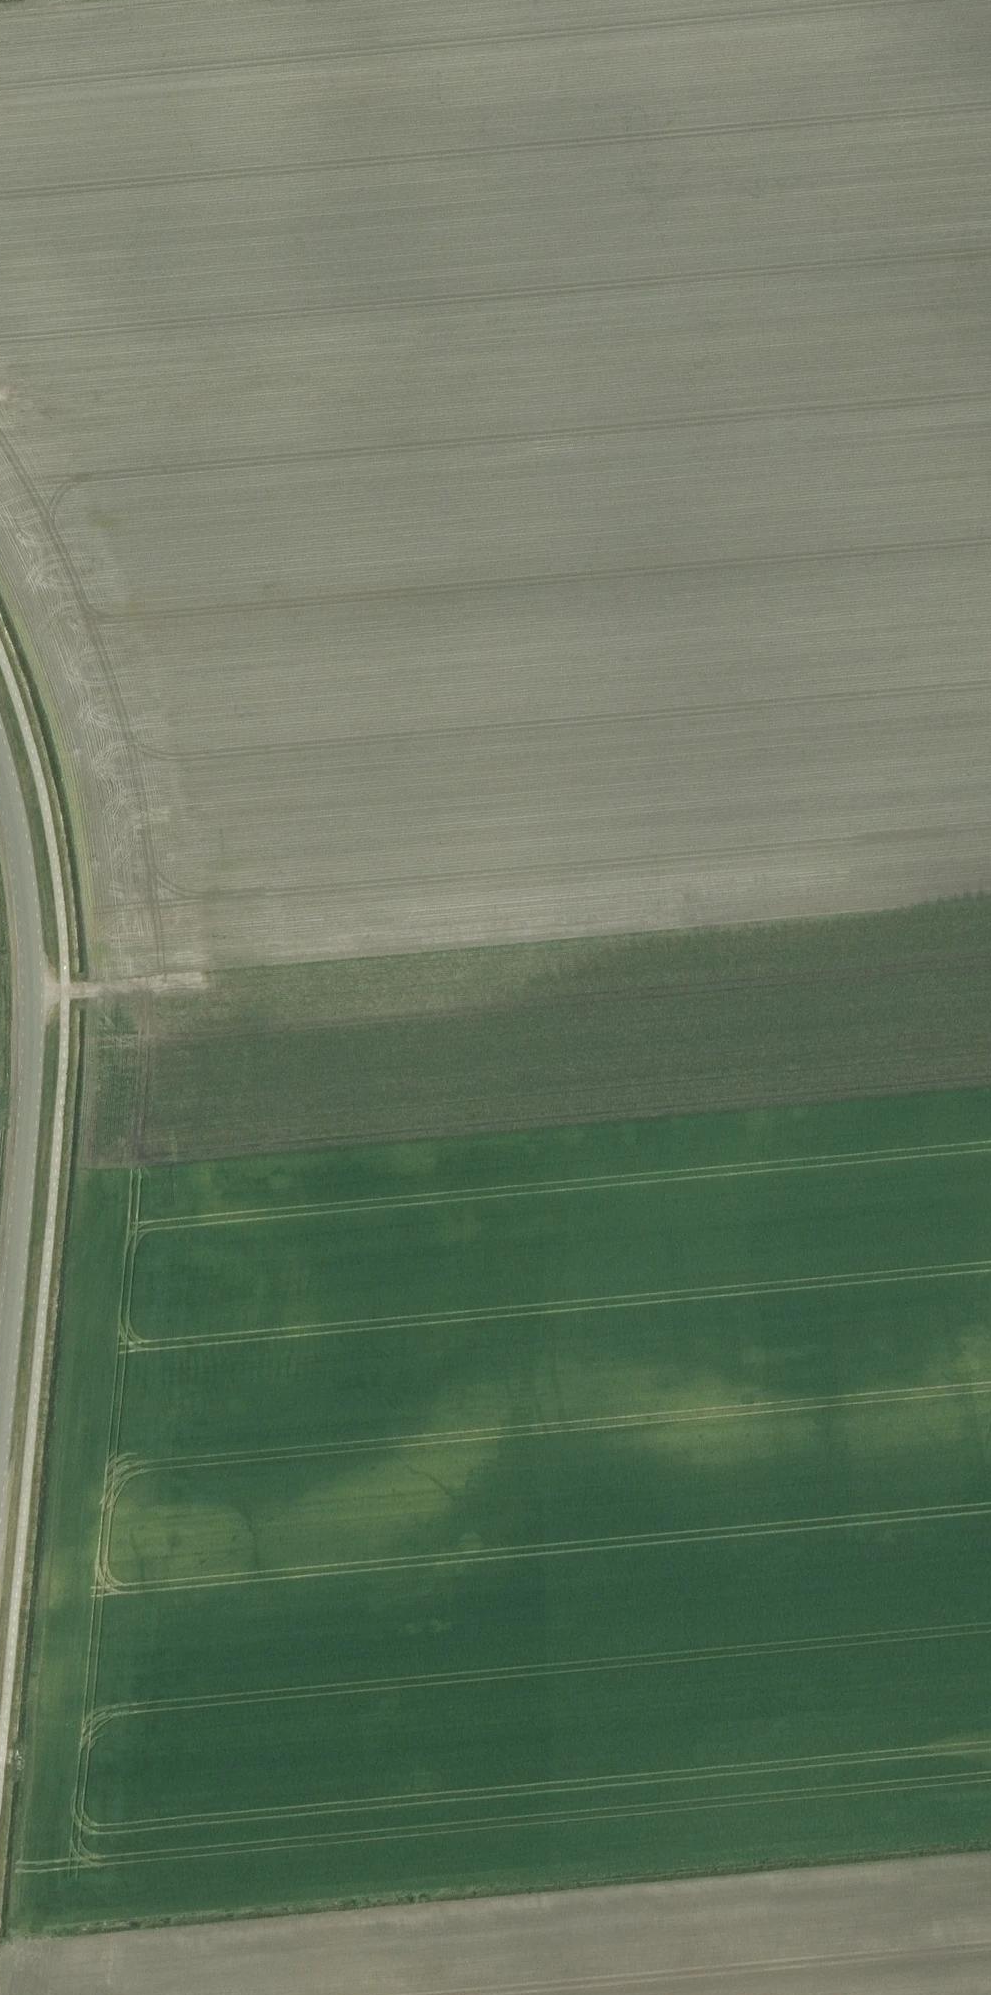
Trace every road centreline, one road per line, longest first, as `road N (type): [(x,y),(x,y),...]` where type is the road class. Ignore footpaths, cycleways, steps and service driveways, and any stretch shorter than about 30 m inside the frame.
road 1 (tertiary): [(0,1437),(32,1092),(32,966),(19,841),(0,759)]

